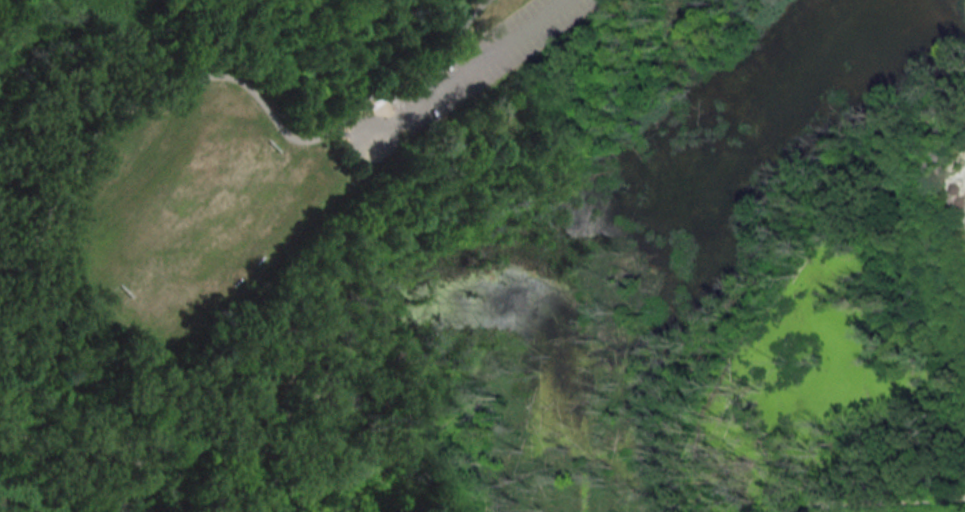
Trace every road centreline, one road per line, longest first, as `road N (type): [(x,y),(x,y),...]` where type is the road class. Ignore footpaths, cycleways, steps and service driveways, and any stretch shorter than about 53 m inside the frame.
road 1 (residential): [(561,0),(374,140)]
road 2 (track): [(827,504),(964,497)]

